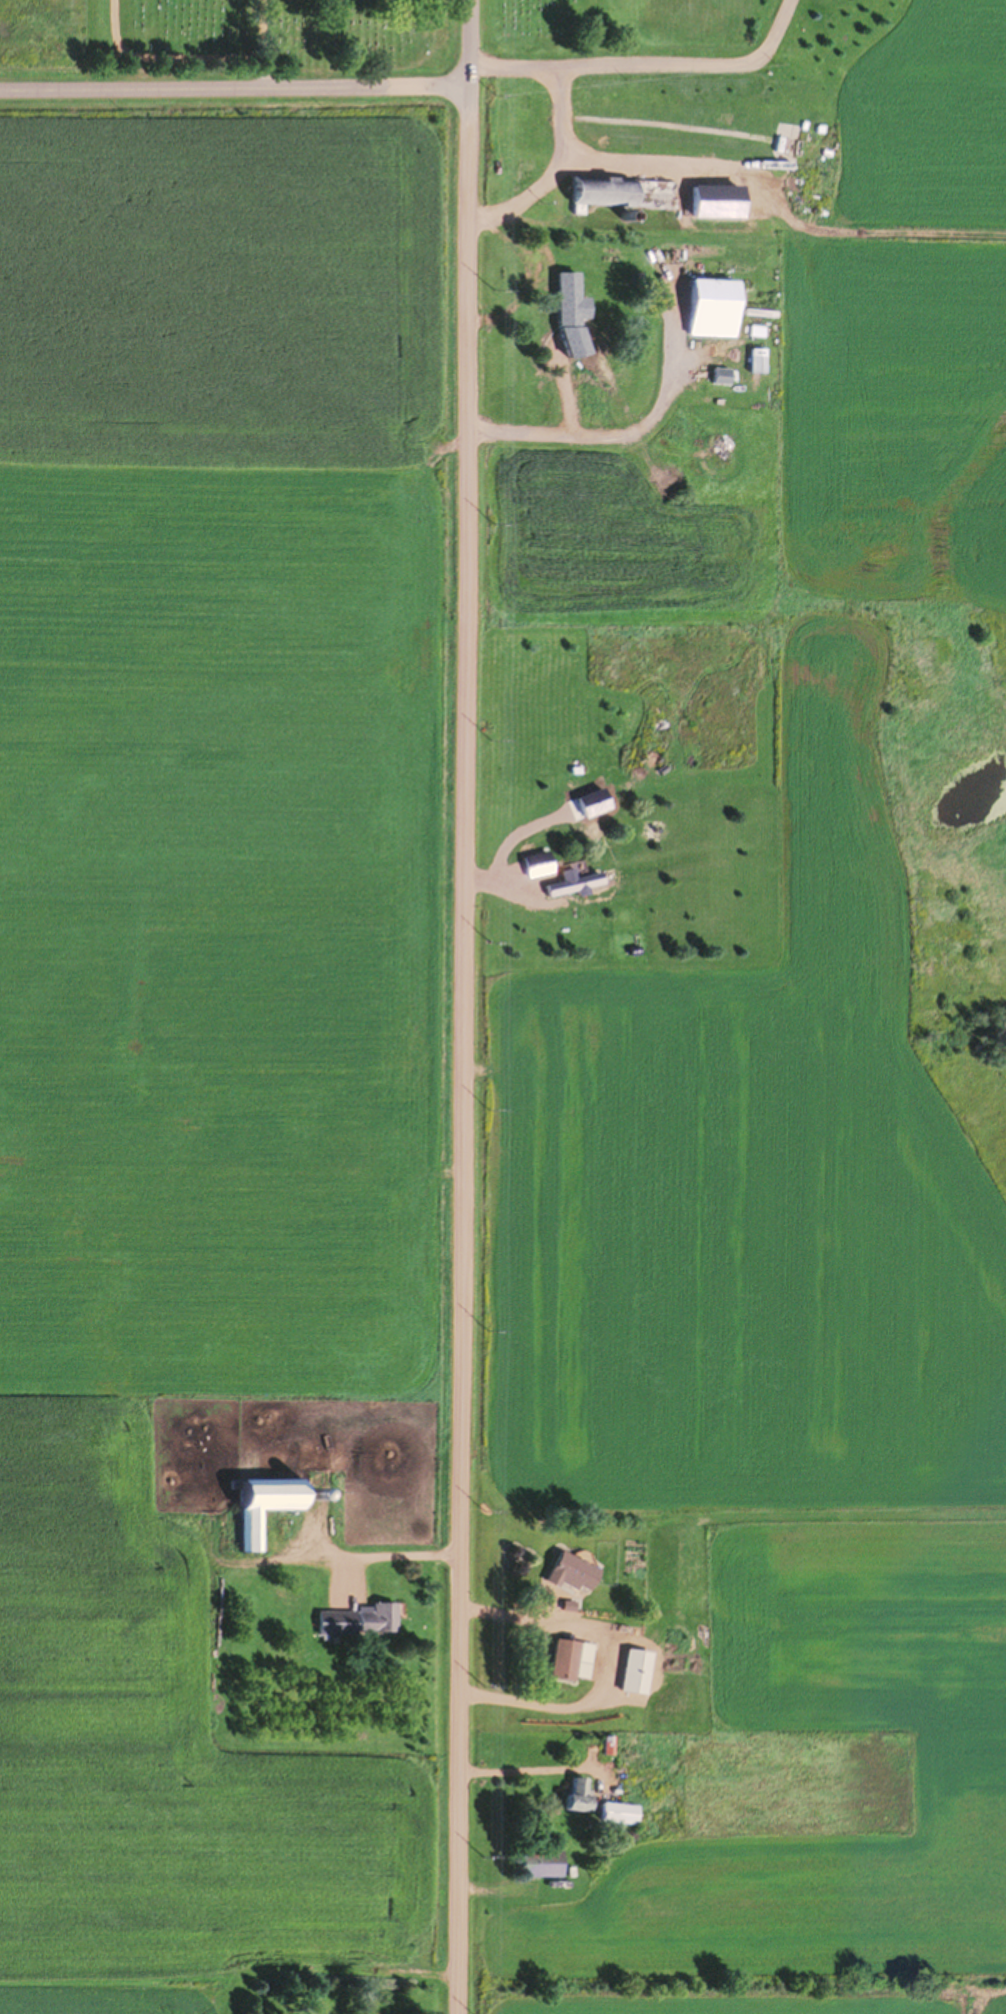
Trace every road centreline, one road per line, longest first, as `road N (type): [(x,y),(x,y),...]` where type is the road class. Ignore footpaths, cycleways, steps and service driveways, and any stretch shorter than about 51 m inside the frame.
road 1 (residential): [(461,2013),(473,0)]
road 2 (residential): [(472,84),(0,89)]

